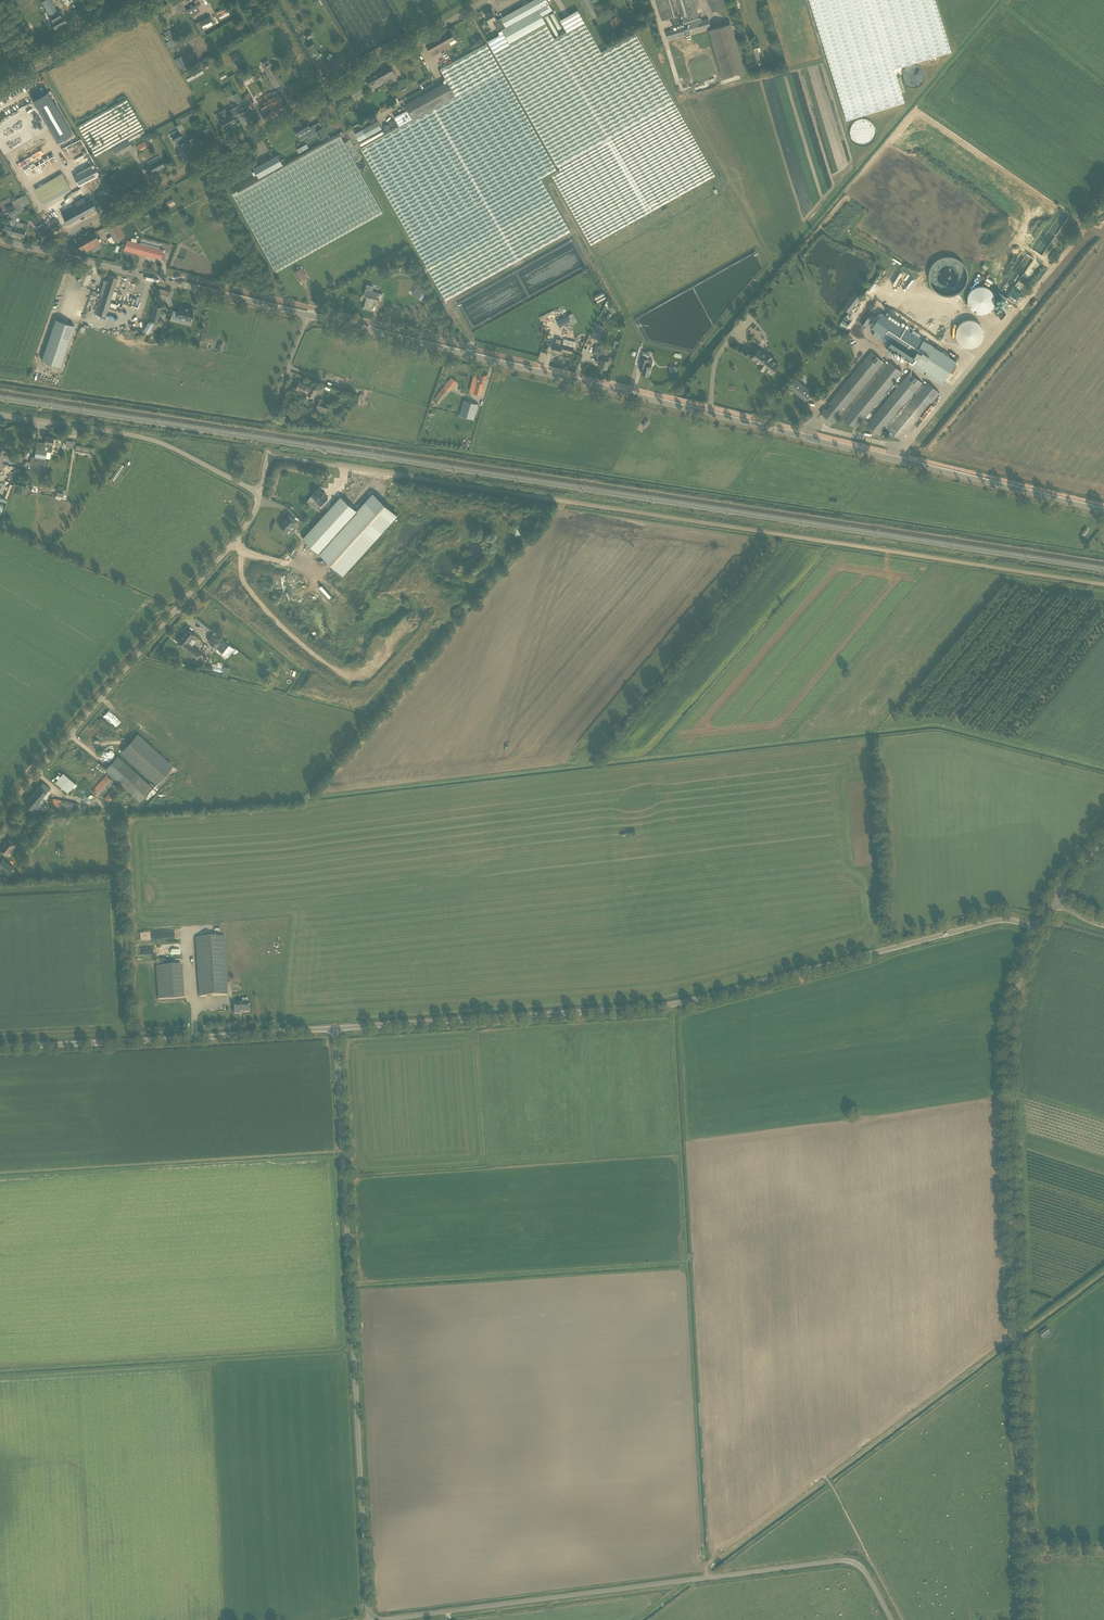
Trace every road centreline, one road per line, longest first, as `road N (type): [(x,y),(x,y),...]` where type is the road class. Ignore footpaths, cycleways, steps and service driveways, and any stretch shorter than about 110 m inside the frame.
road 1 (unclassified): [(1103,584),(267,455)]
road 2 (tertiary): [(1103,512),(309,314)]
road 3 (unclassified): [(334,1027),(667,1006),(998,920),(1036,933)]
road 4 (unclassified): [(1029,1619),(1009,1061),(1019,978),(1036,933)]
road 5 (unclassified): [(368,1619),(334,1027)]
road 6 (unclassified): [(890,1619),(858,1566),(827,1560),(380,1619)]
road 7 (unclassified): [(60,255),(88,220),(478,0)]
road 8 (track): [(0,817),(243,531),(260,493)]
road 9 (unclassified): [(334,1027),(0,1047)]
road 10 (track): [(1103,203),(896,460)]
road 11 (unclassified): [(260,493),(142,437),(0,414)]
road 12 (tertiary): [(309,314),(60,255)]
road 13 (tertiary): [(0,84),(147,0)]

